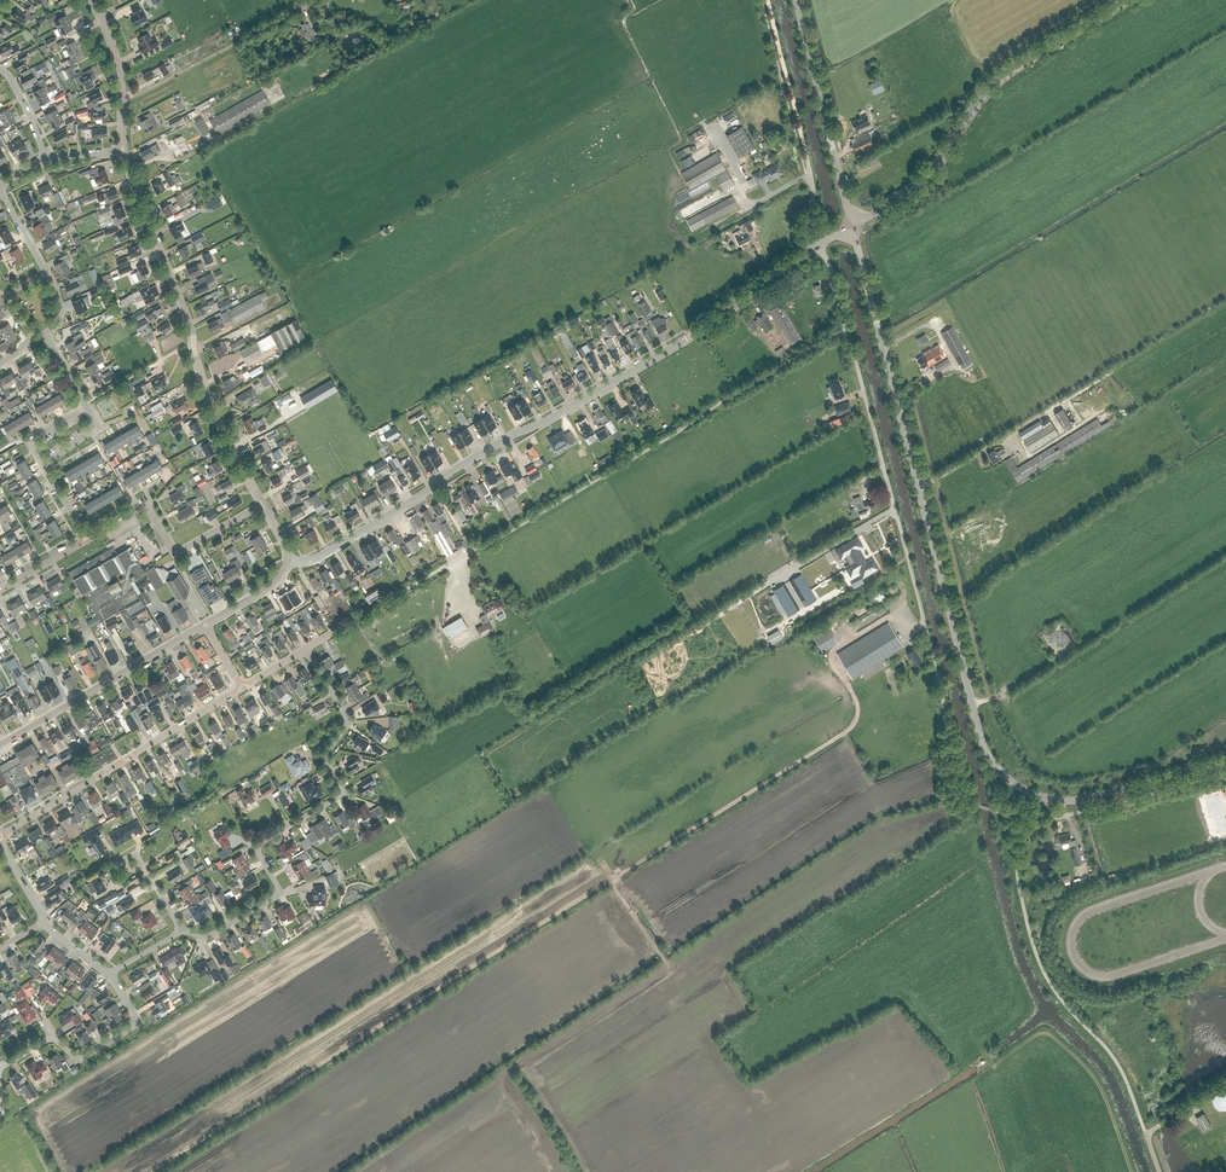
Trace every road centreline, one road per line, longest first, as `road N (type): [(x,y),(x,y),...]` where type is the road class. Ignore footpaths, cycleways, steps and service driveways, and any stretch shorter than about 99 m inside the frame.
road 1 (tertiary): [(1225,761),(1072,800),(1025,790),(987,752),(853,226)]
road 2 (tertiary): [(288,561),(322,555),(699,331),(817,247)]
road 3 (unclassified): [(183,930),(204,939),(277,896),(258,844),(340,794),(325,756),(347,718),(306,649)]
road 4 (unclassified): [(817,247),(830,266),(928,633)]
road 5 (tertiary): [(853,226),(925,176),(994,80),(1129,0)]
road 6 (unclassified): [(0,836),(243,688)]
road 7 (tertiary): [(0,746),(206,625)]
road 8 (tertiary): [(853,226),(794,0)]
road 9 (unclassified): [(84,540),(147,507),(179,554),(264,505)]
road 10 (residential): [(0,1069),(49,1038),(78,1060),(134,1030),(136,1017),(110,975)]
road 11 (unclassified): [(193,345),(123,150)]
road 12 (unclassified): [(306,649),(472,551)]
road 13 (track): [(811,180),(768,0)]
road 14 (unclassified): [(264,505),(193,345)]
road 15 (unclassified): [(123,150),(117,60),(92,0)]

